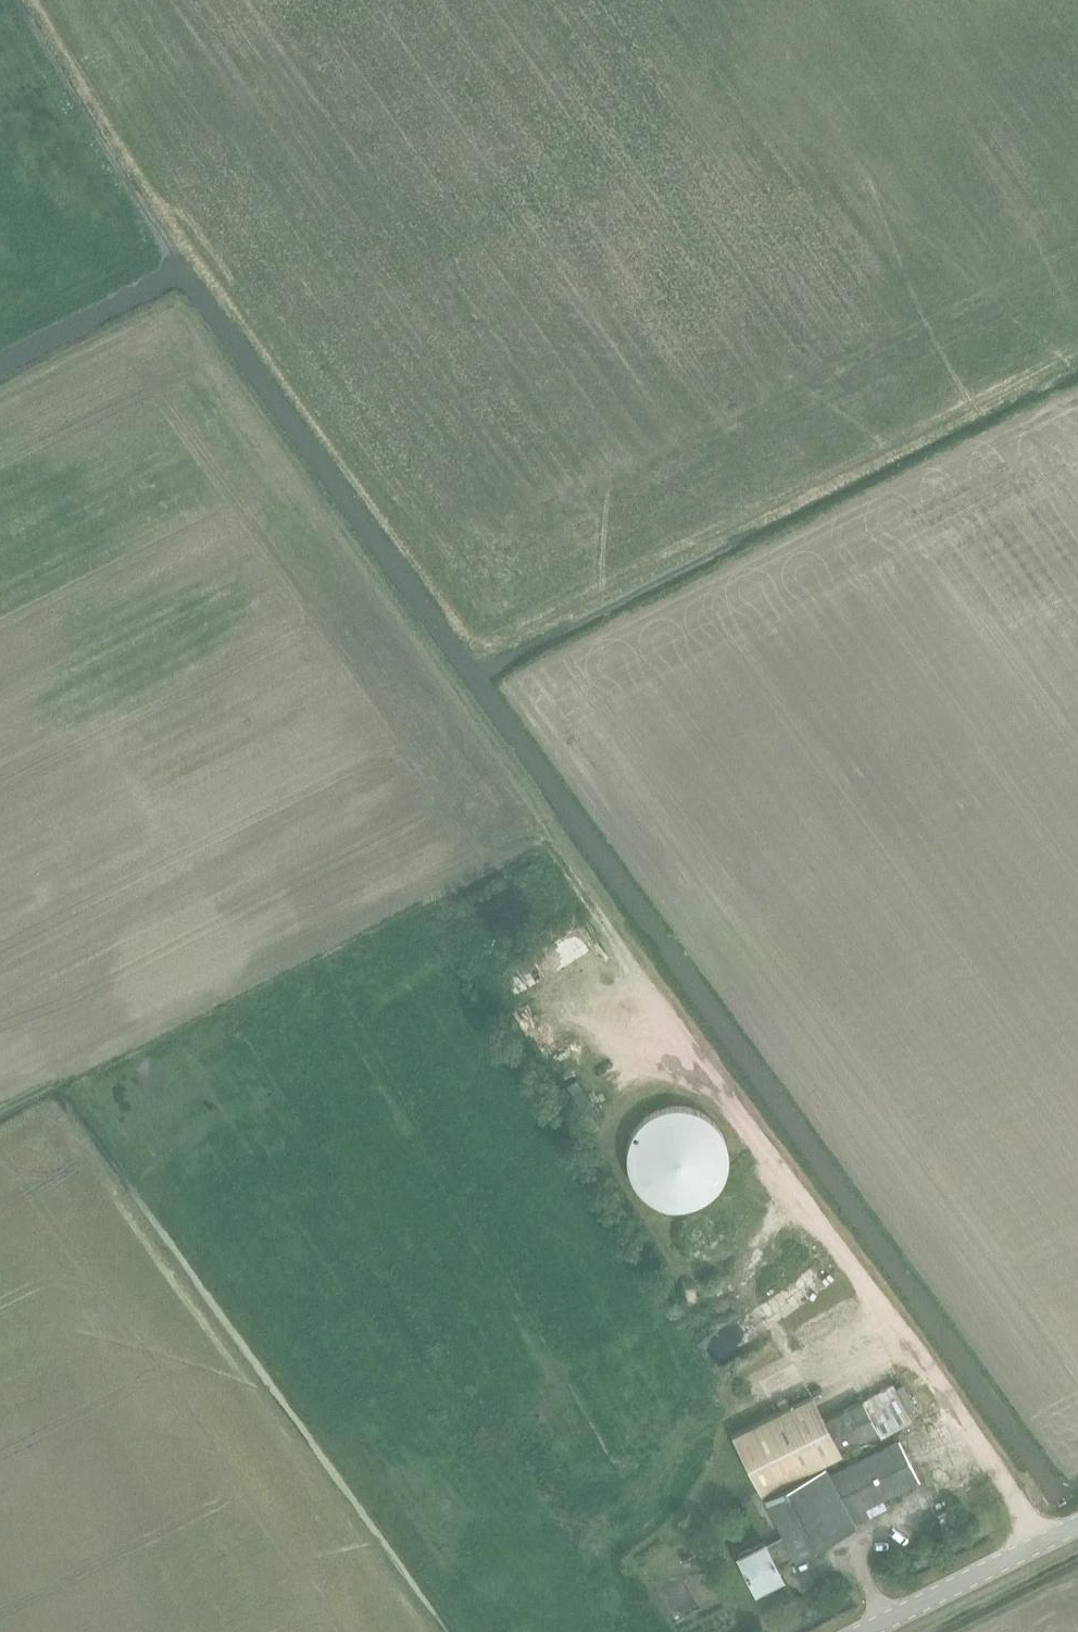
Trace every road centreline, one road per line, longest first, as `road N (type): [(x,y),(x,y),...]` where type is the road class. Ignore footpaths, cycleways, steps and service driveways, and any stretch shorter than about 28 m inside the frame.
road 1 (tertiary): [(858,1631),(1077,1523)]

